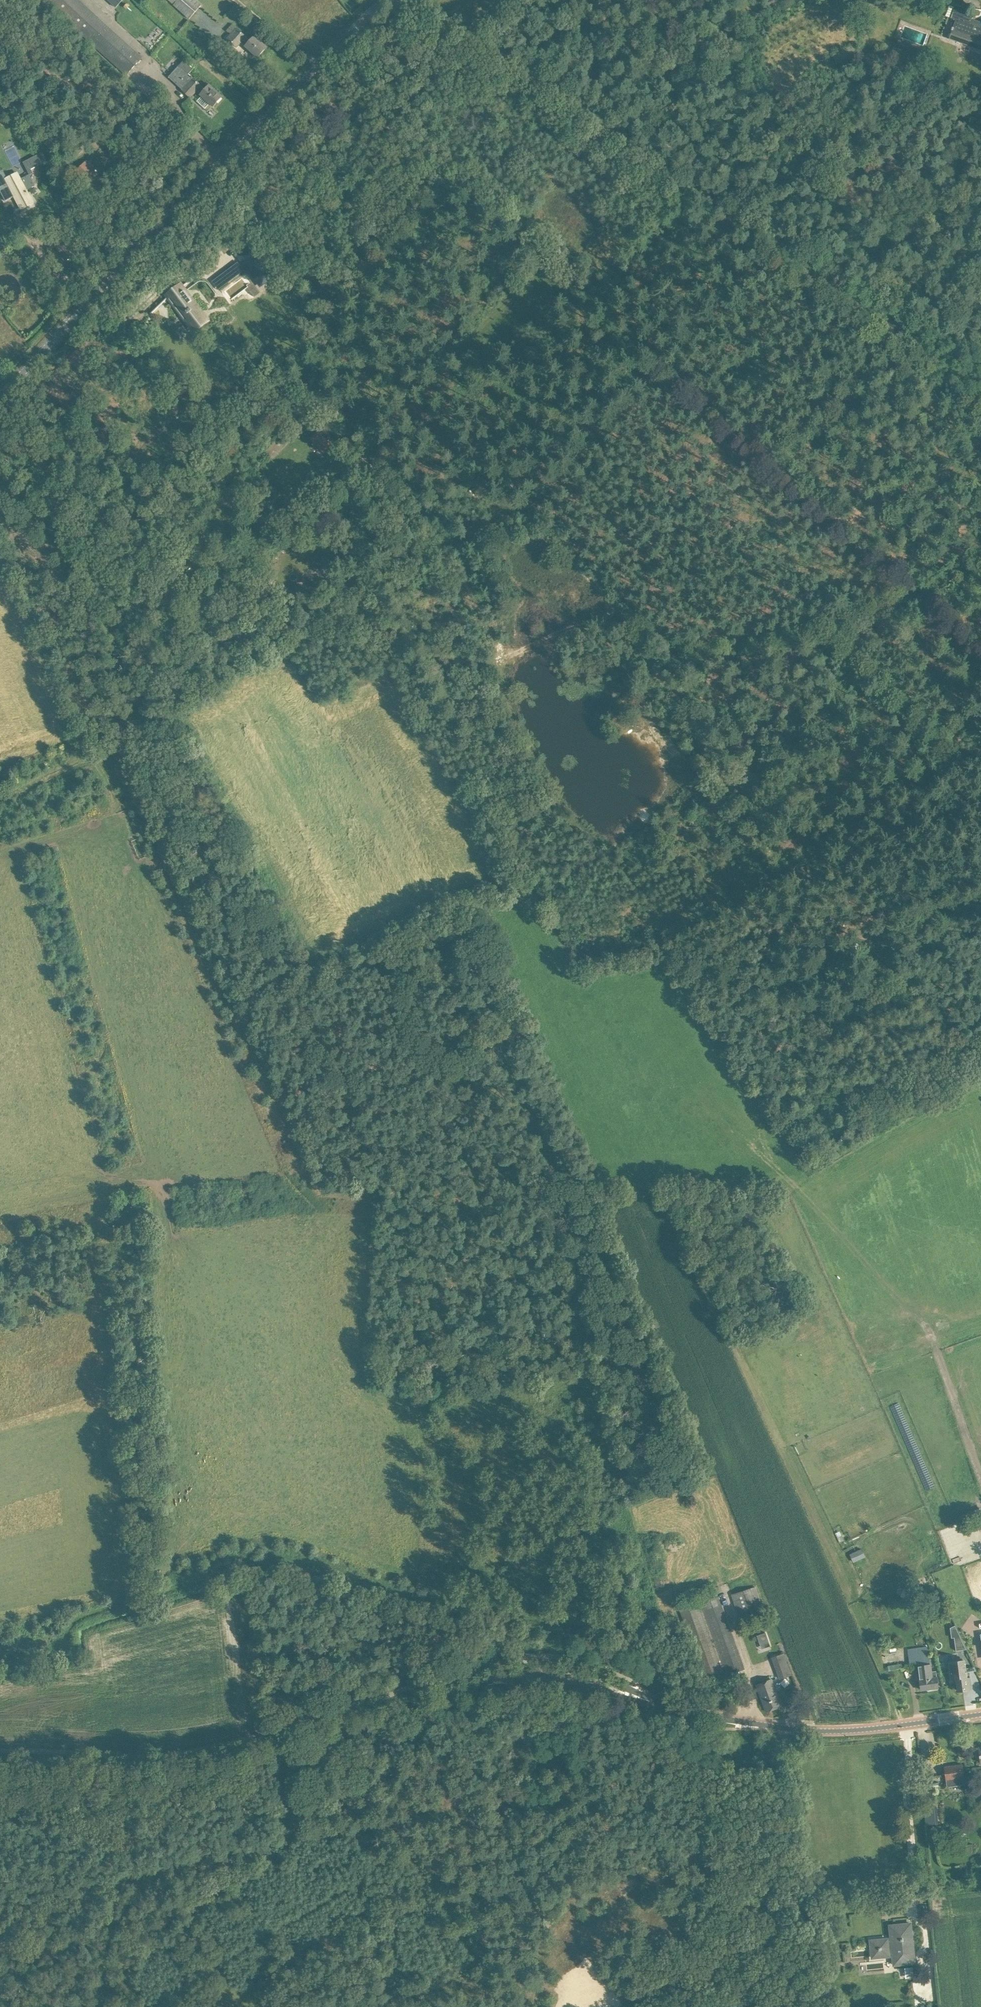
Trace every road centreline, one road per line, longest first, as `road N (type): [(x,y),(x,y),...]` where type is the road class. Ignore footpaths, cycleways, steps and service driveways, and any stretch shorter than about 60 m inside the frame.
road 1 (tertiary): [(0,1783),(177,1778),(226,1768),(536,1676),(821,1731),(980,1713)]
road 2 (track): [(980,396),(480,37),(405,0)]
road 3 (unclassified): [(0,397),(384,0)]

